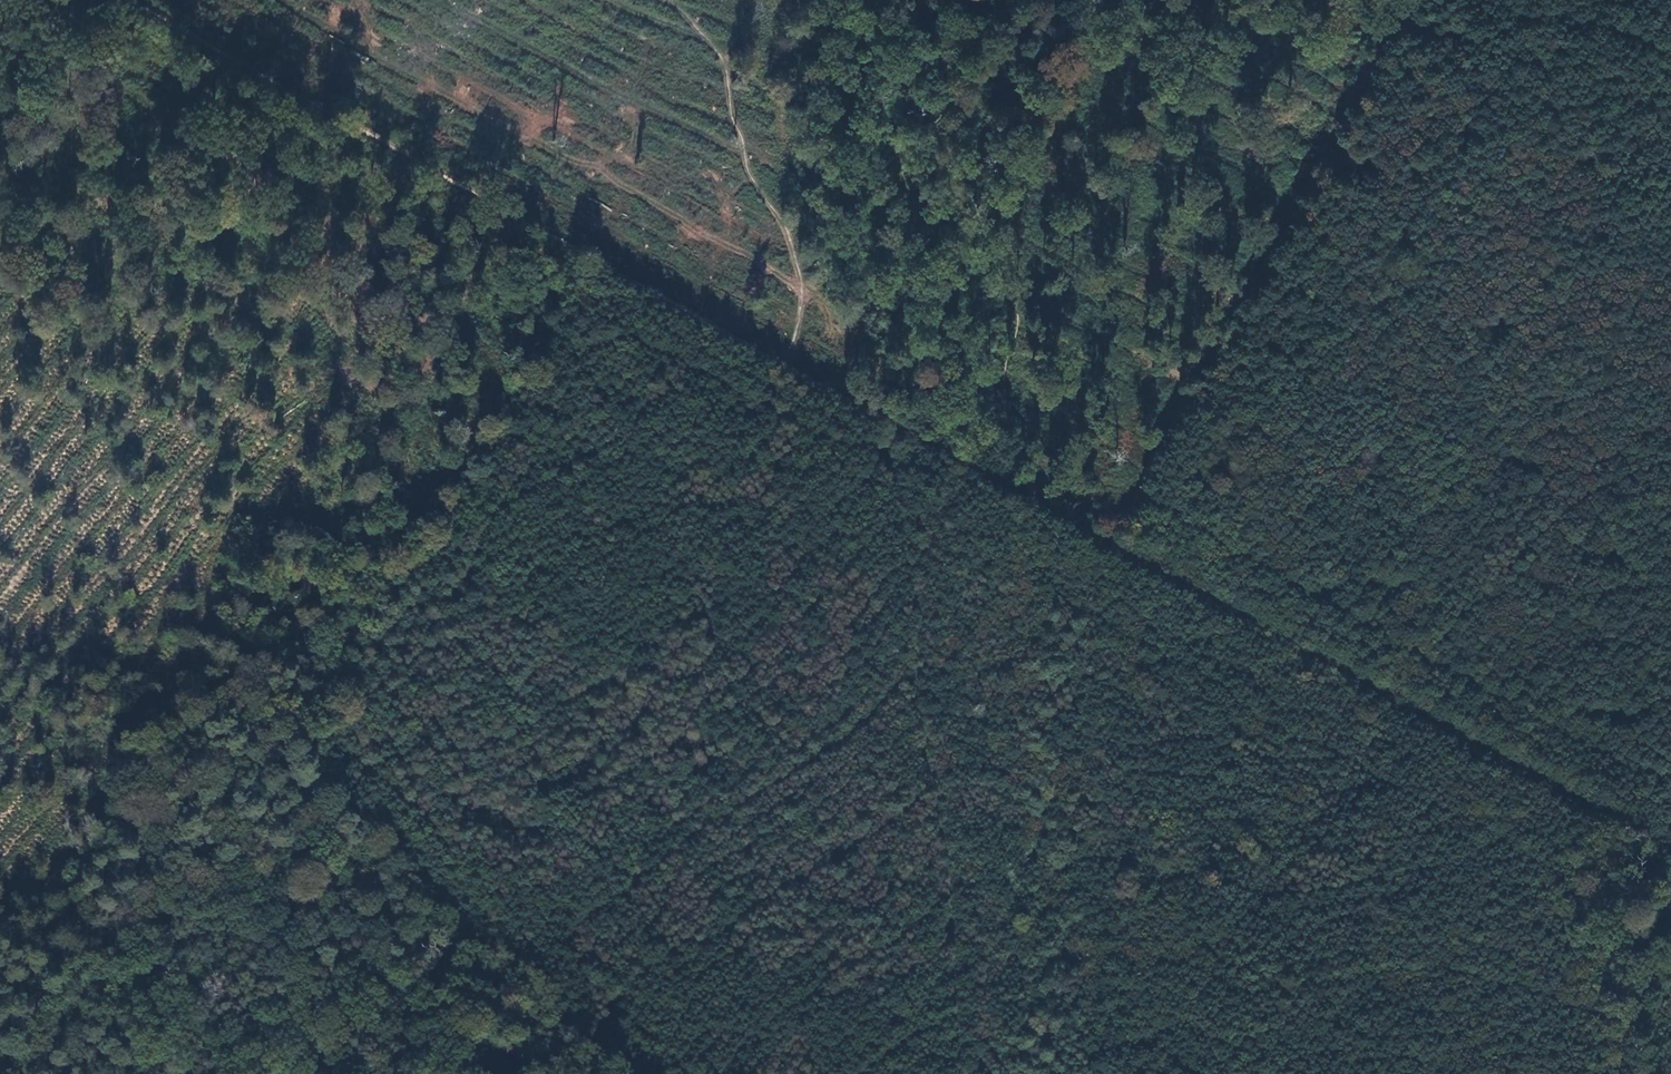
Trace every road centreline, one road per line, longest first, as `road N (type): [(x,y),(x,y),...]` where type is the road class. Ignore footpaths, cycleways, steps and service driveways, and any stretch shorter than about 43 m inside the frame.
road 1 (track): [(1033,505),(1670,852)]
road 2 (track): [(128,0),(574,248)]
road 3 (track): [(781,362),(1033,505)]
road 4 (track): [(574,248),(781,362)]

